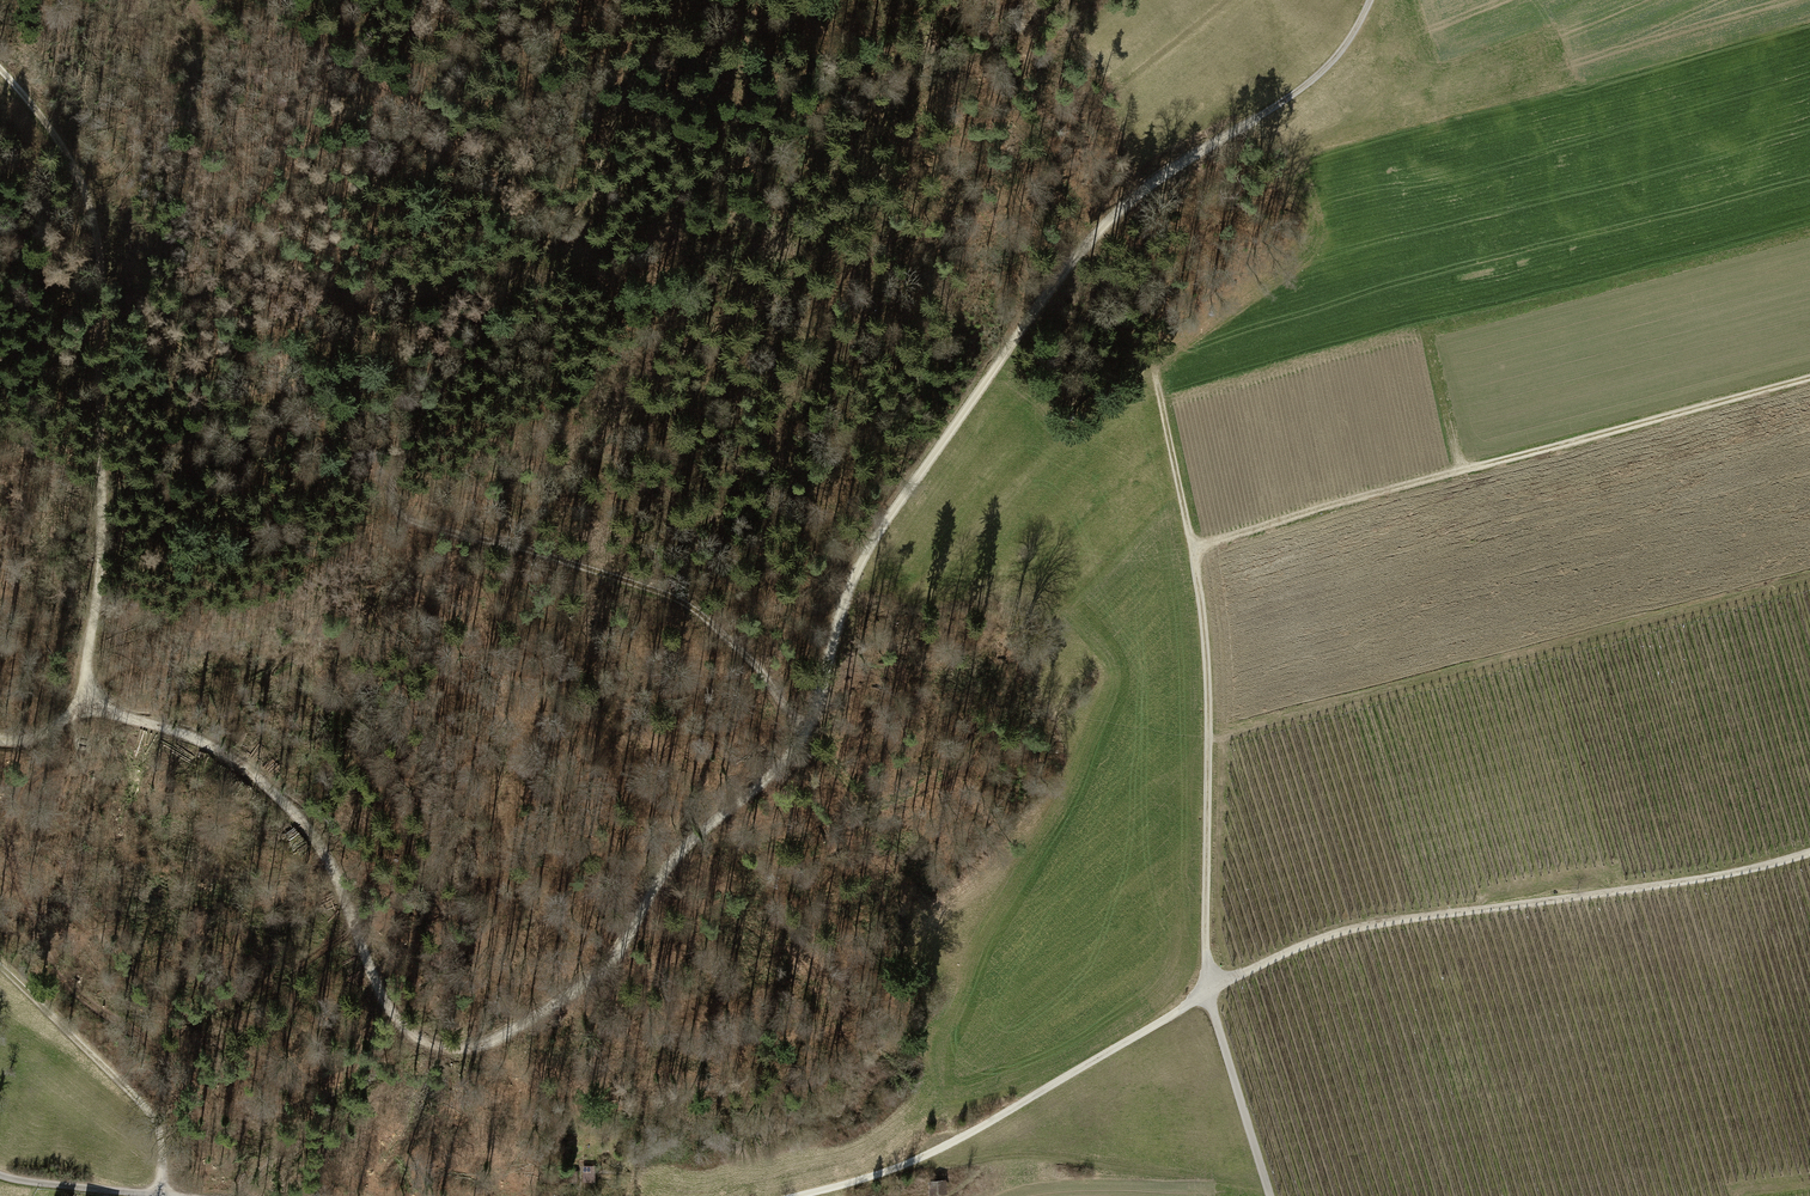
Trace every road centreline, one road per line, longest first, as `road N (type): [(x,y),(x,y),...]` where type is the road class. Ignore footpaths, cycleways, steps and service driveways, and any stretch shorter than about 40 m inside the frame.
road 1 (track): [(88,698),(239,763),(302,817),(404,1029),(455,1050),(512,1029),(603,970),(663,870),(793,747),(819,699),(842,602),(874,538),(1112,218),(1316,81),(1351,45),(1370,0)]
road 2 (track): [(1209,991),(1208,679),(1194,548),(1147,318),(1156,293),(1288,128),(1316,81)]
road 3 (track): [(0,65),(80,173),(102,247),(98,586),(83,662),(88,698)]
road 4 (track): [(1194,548),(1466,462),(1809,376)]
road 5 (track): [(1209,991),(1332,933),(1374,922),(1741,868),(1809,849)]
road 6 (track): [(184,0),(199,24),(220,181),(244,231),(321,277),(375,289),(531,263)]
road 7 (track): [(801,1195),(943,1148),(1209,991)]
road 8 (track): [(164,1193),(163,1133),(150,1112),(0,961)]
road 9 (track): [(1209,991),(1271,1195)]
road 10 (residential): [(0,1169),(23,1180),(164,1193)]

